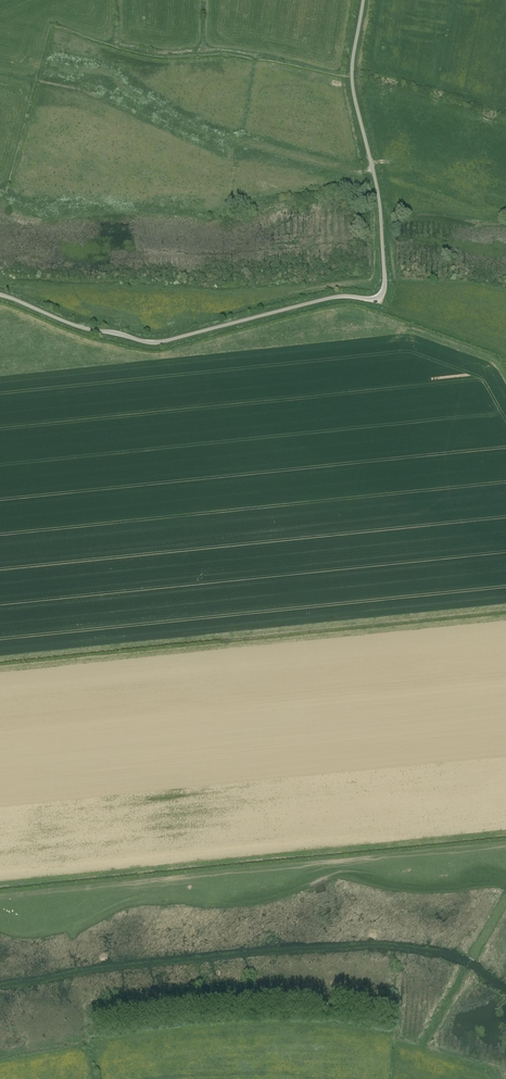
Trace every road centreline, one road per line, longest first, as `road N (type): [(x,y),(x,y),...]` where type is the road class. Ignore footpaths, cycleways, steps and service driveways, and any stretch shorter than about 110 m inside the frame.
road 1 (unclassified): [(0,295),(73,325),(153,342),(335,297),(376,299),(385,287),(378,198),(353,75),(364,0)]

